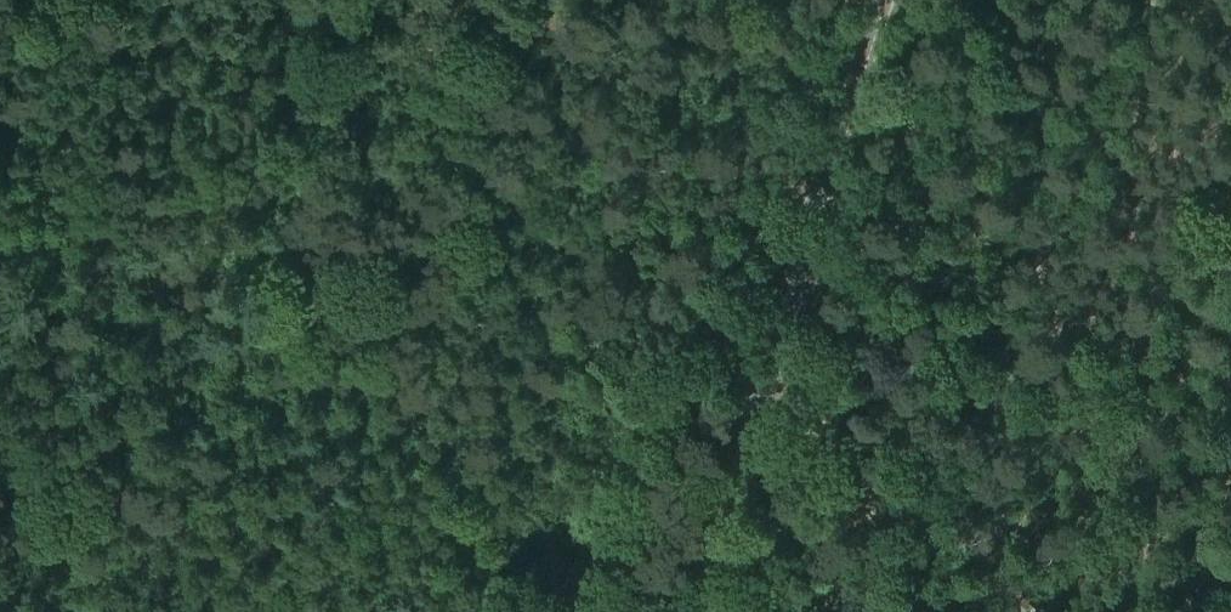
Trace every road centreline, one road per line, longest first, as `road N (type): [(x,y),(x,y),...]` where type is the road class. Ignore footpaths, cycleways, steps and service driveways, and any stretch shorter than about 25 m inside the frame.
road 1 (tertiary): [(707,611),(879,0)]
road 2 (track): [(149,611),(0,590)]

